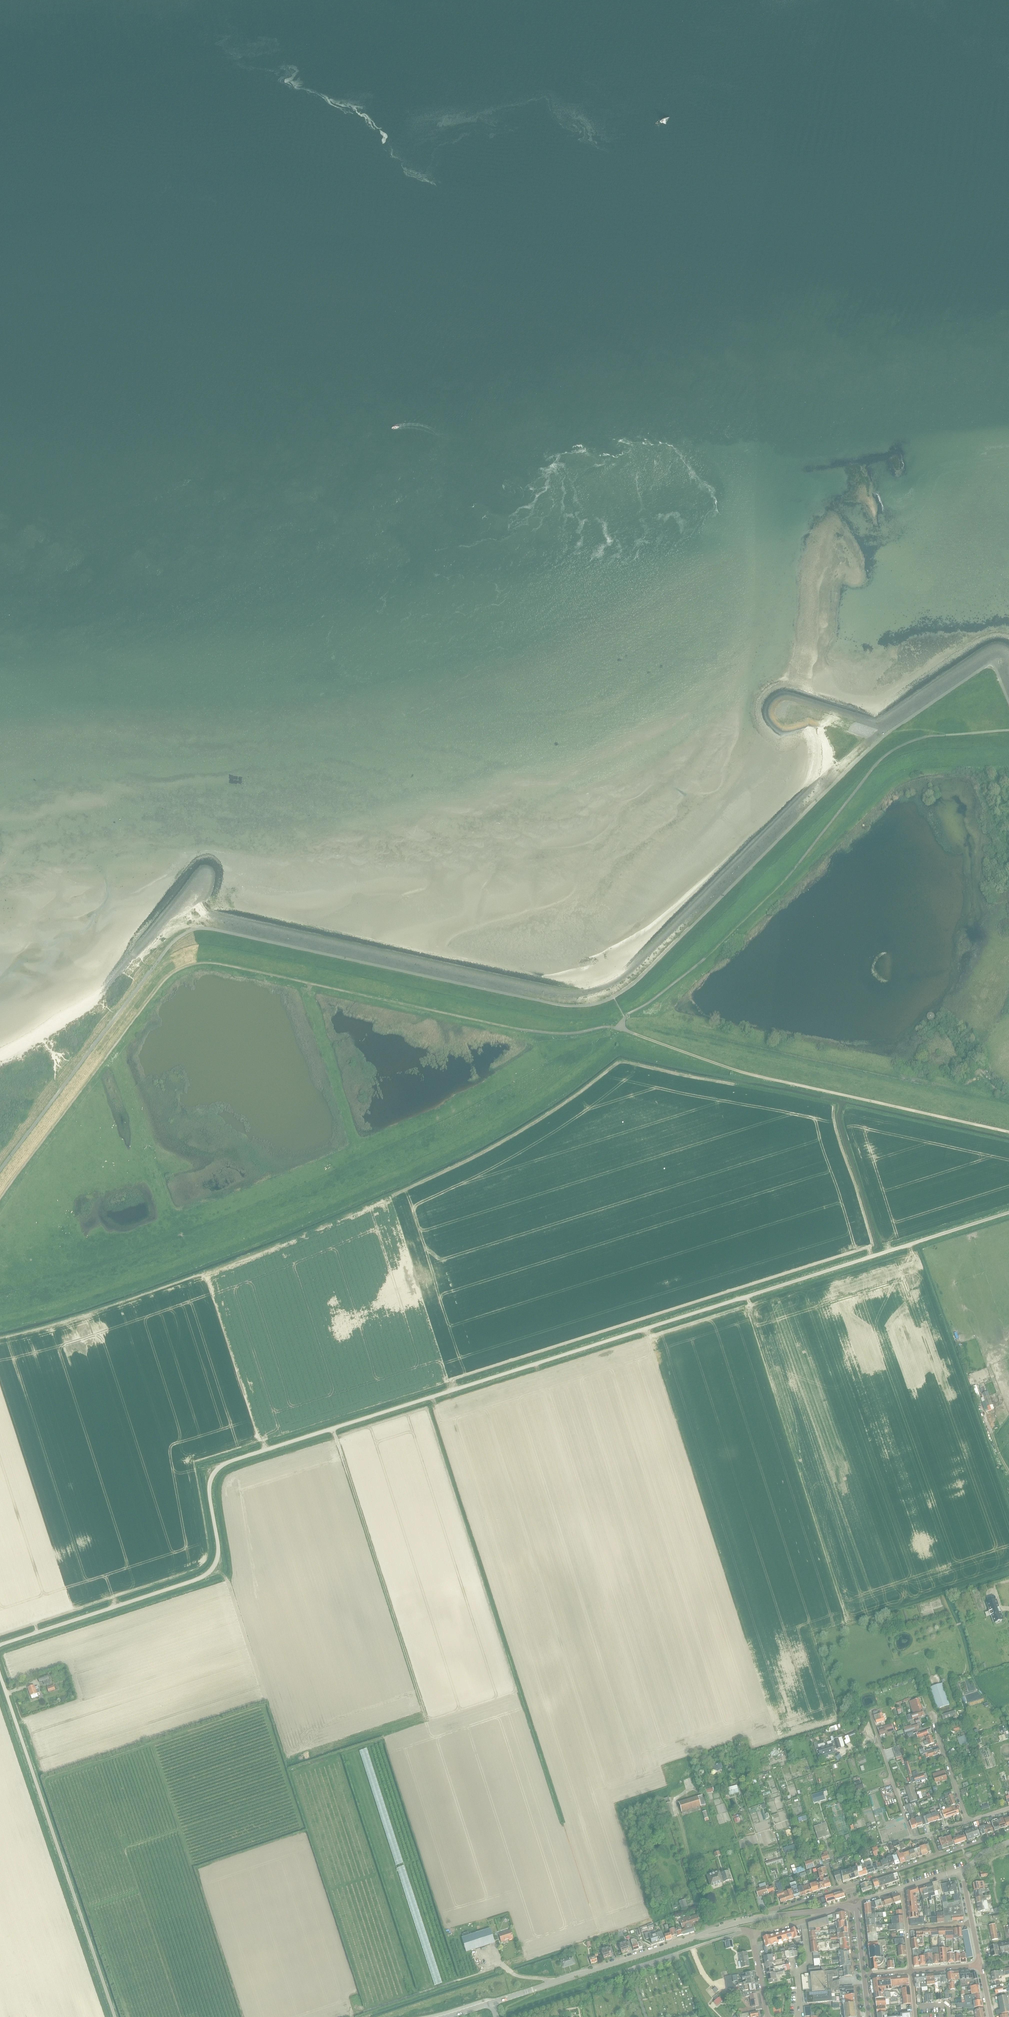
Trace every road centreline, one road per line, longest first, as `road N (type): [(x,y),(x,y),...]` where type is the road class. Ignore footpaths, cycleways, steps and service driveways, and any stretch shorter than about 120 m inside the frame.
road 1 (unclassified): [(0,1645),(201,1578),(219,1555),(210,1474),(228,1460),(1008,1212)]
road 2 (track): [(619,1028),(561,1033),(491,1025),(200,962),(165,980),(0,1200)]
road 3 (track): [(625,1017),(757,908),(887,754),(922,738)]
road 4 (track): [(1008,1131),(754,1075),(619,1028)]
road 5 (track): [(1008,1101),(991,1089),(627,1015)]
road 6 (unclassified): [(115,2016),(0,1675)]
road 7 (track): [(1008,757),(901,771),(757,908)]
road 8 (tertiary): [(492,2002),(697,1937)]
road 9 (residential): [(931,1834),(912,1836),(869,1712)]
road 10 (track): [(788,705),(922,738)]
road 11 (residential): [(630,1969),(743,1930)]

